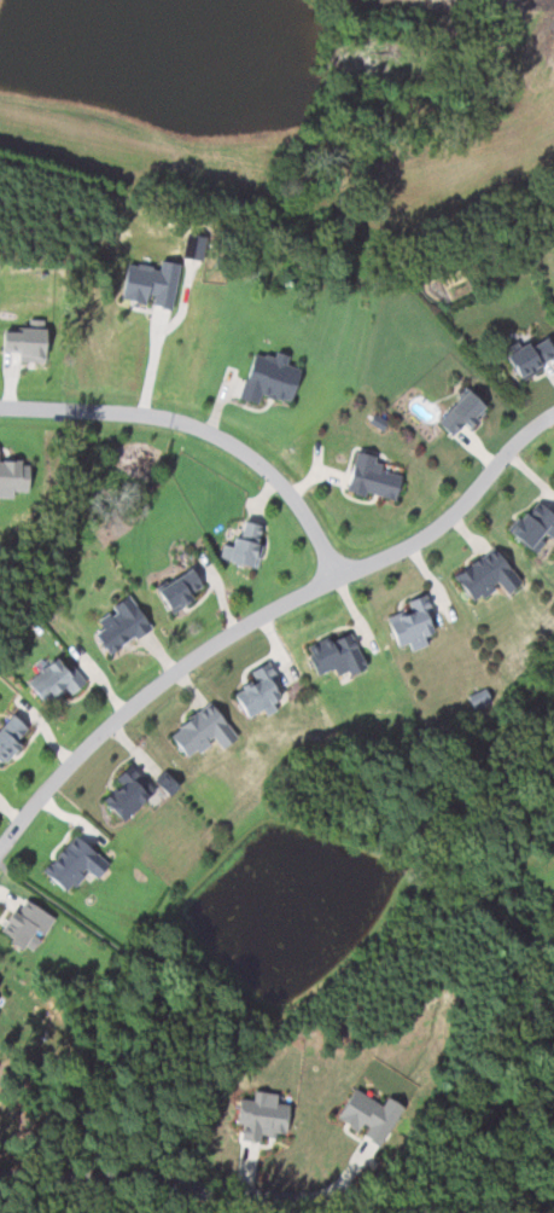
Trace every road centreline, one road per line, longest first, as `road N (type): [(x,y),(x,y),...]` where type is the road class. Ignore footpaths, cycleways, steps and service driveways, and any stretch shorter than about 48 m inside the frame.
road 1 (residential): [(0,855),(101,735),(211,648),(447,523),(527,433),(553,416)]
road 2 (residential): [(0,409),(187,423),(268,470),(339,579)]

